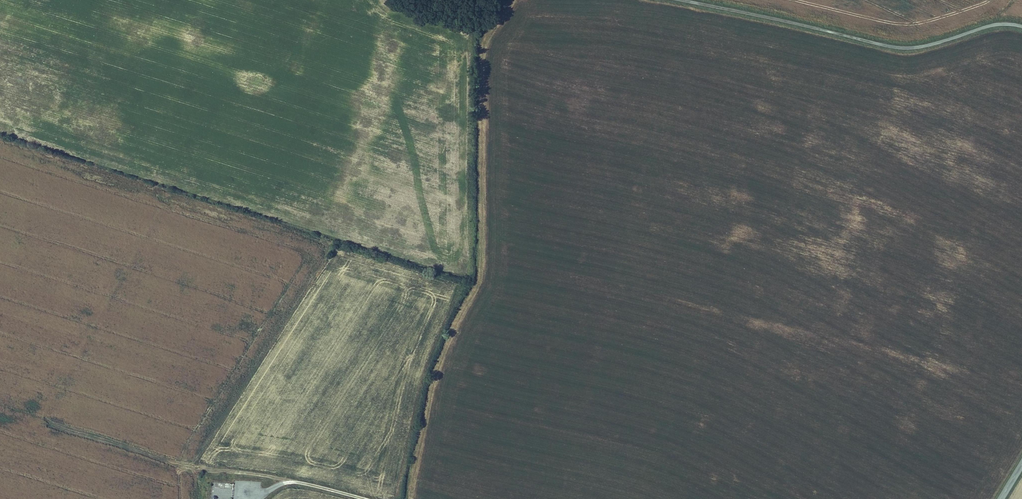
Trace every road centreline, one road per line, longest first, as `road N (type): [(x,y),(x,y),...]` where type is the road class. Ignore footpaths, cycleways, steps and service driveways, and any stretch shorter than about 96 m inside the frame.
road 1 (unclassified): [(678,0),(906,47),(991,24),(1021,25)]

